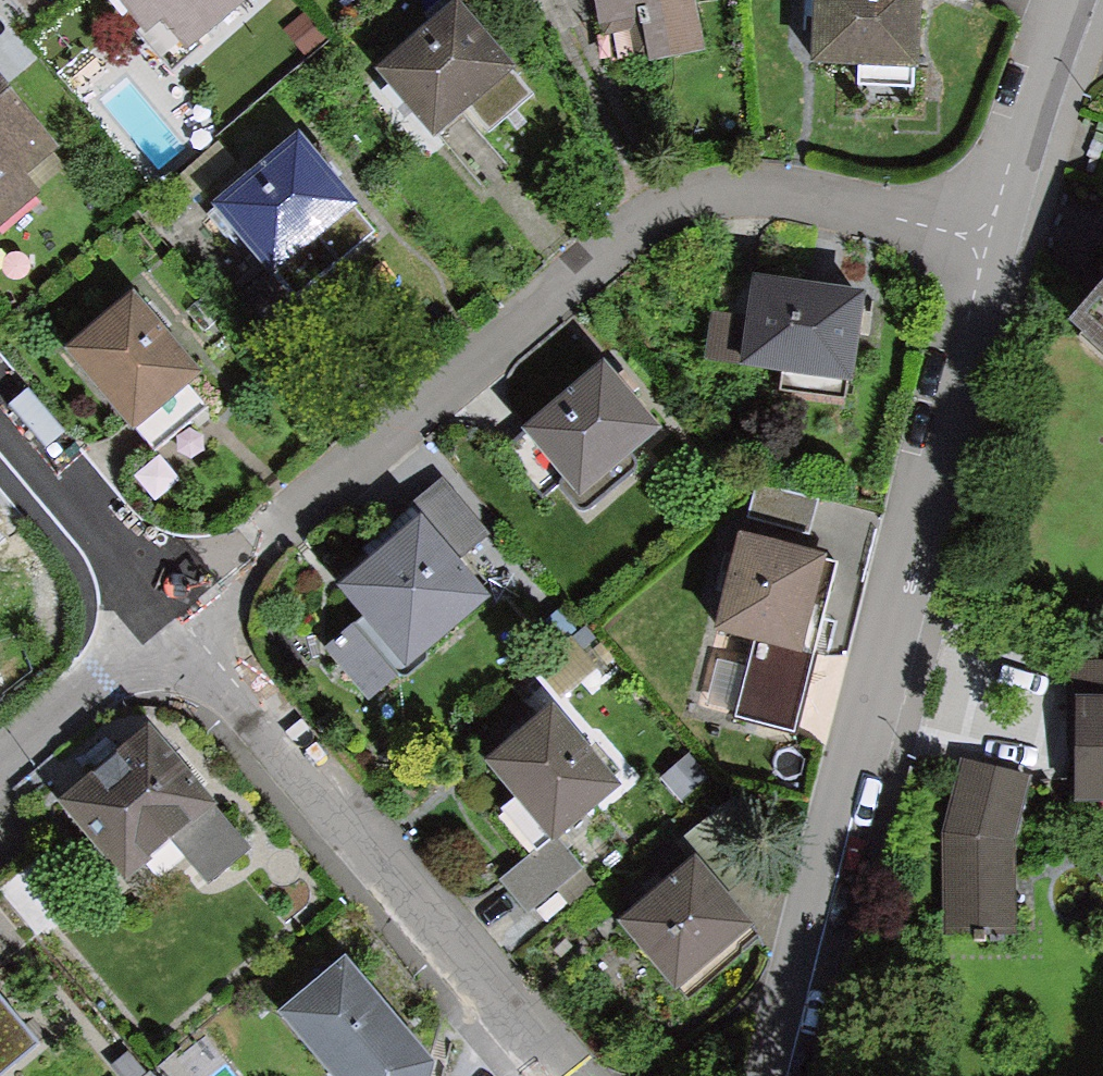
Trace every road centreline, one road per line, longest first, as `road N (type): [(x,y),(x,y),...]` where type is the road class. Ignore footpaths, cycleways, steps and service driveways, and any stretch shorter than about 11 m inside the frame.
road 1 (residential): [(178,614),(657,208),(765,186),(985,238)]
road 2 (residential): [(766,1075),(985,238)]
road 3 (residential): [(178,614),(560,1075)]
road 4 (residential): [(0,403),(178,614)]
road 5 (residential): [(985,238),(1072,0)]
road 6 (residential): [(0,759),(178,614)]

